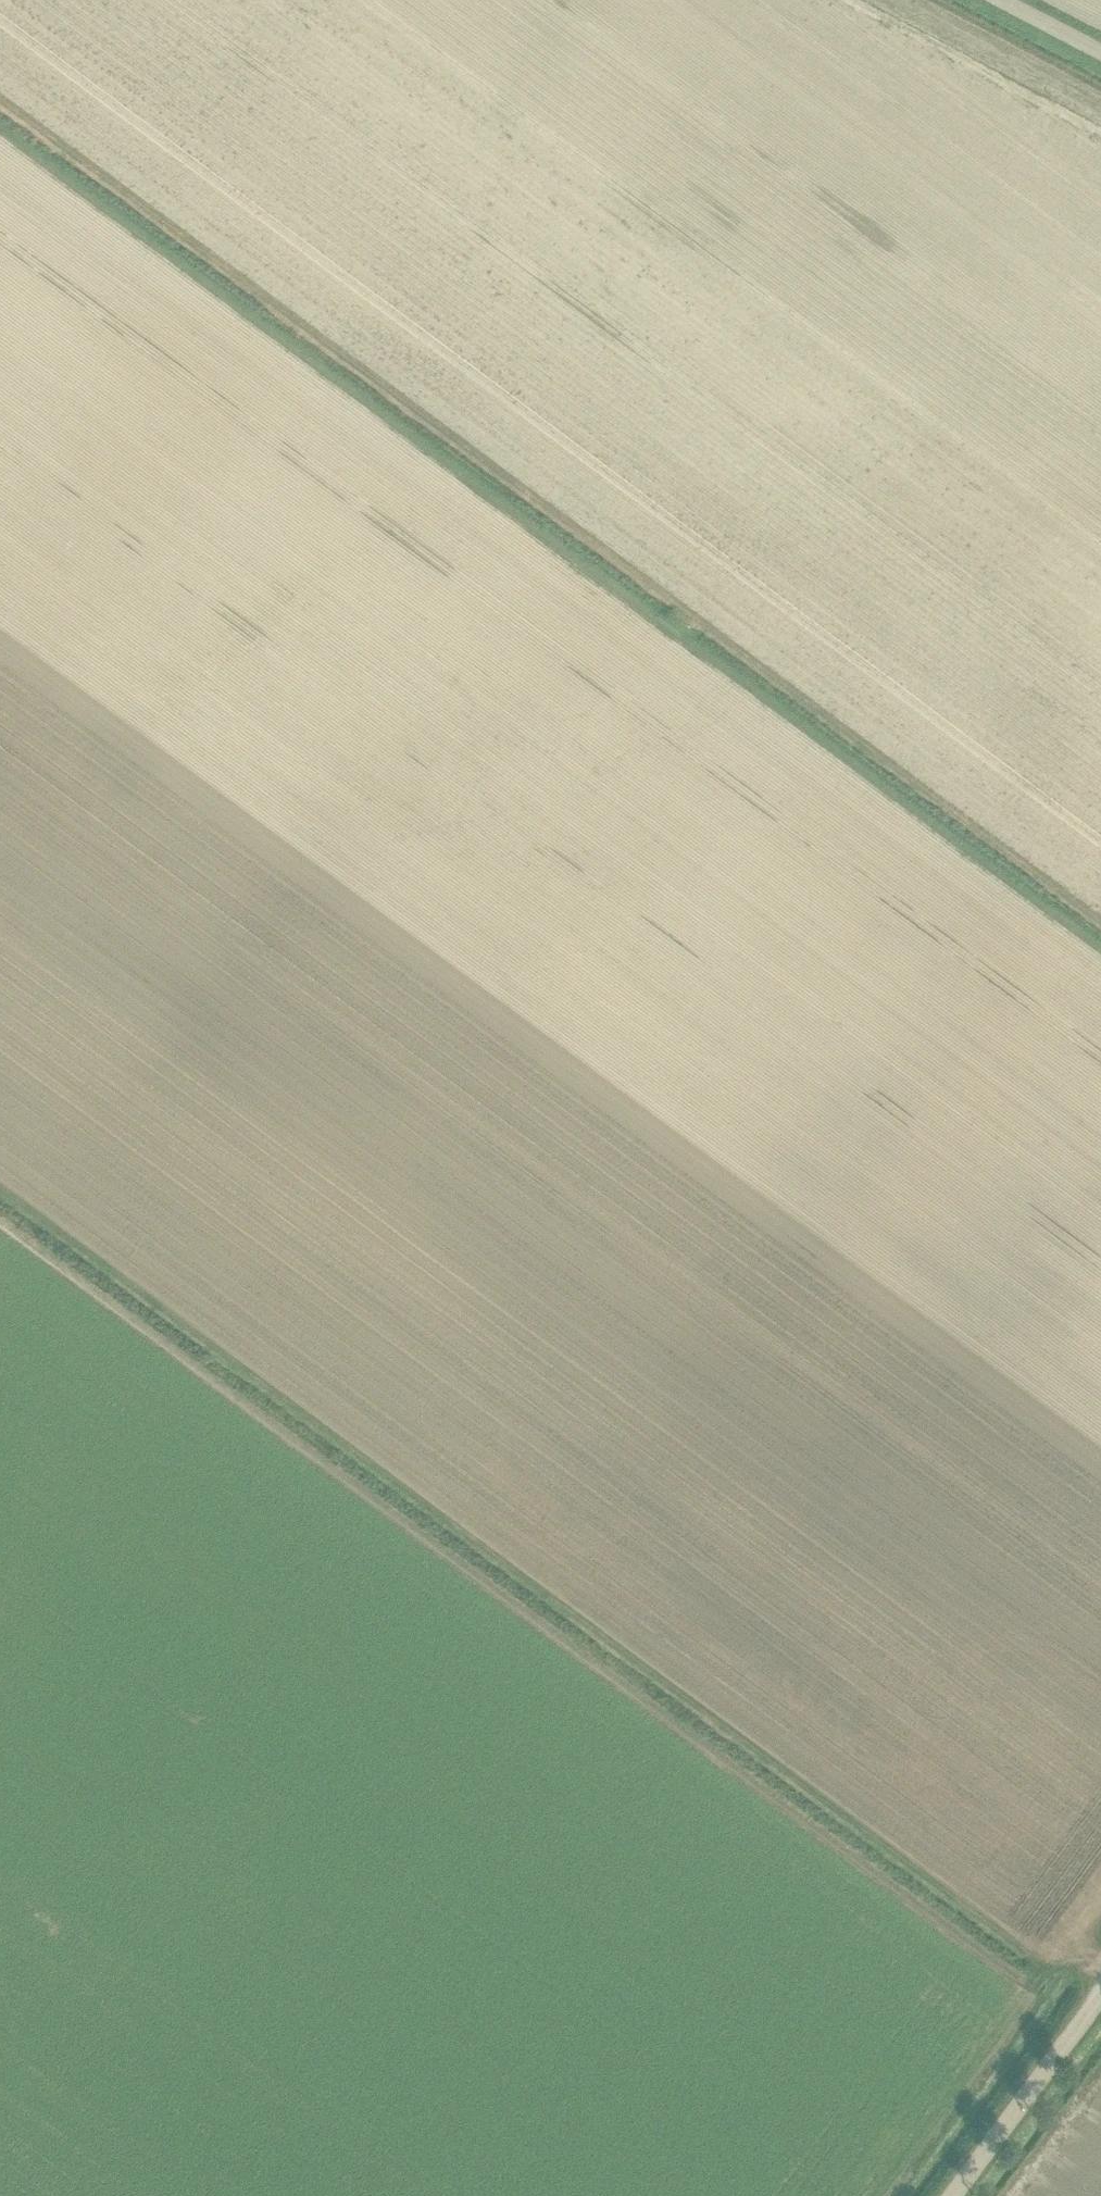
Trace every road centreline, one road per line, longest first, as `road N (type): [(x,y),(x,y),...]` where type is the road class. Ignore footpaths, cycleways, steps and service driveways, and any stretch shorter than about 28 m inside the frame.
road 1 (tertiary): [(954,2195),(1100,1998)]

